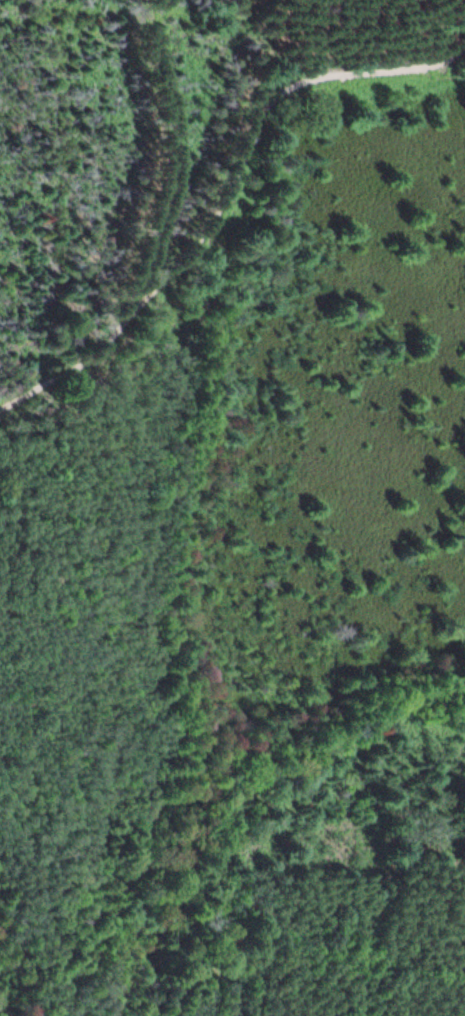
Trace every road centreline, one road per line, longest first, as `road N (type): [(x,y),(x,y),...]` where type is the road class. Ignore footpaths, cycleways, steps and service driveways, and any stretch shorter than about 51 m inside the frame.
road 1 (track): [(0,405),(87,361),(145,307),(207,230),(274,97),(326,73),(410,69),(464,50)]

